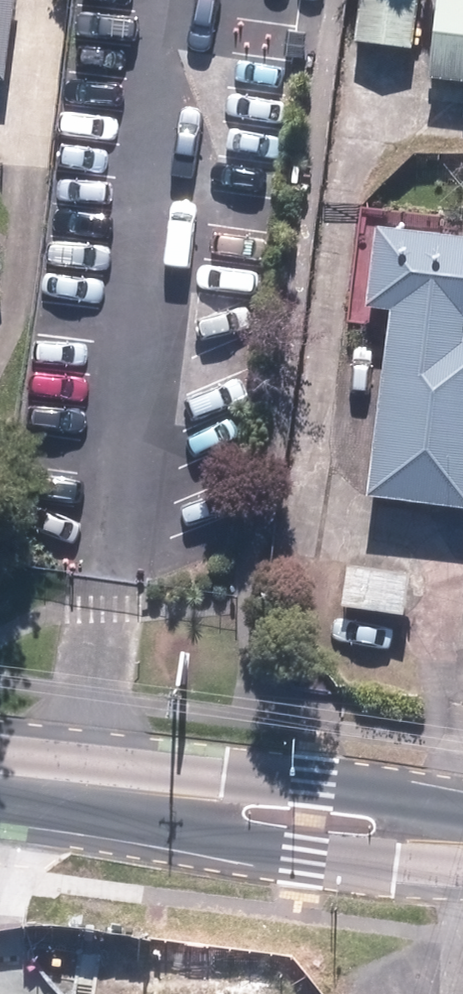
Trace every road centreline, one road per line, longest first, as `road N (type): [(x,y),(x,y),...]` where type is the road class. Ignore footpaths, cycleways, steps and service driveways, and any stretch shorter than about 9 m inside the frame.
road 1 (secondary): [(0,775),(462,838)]

